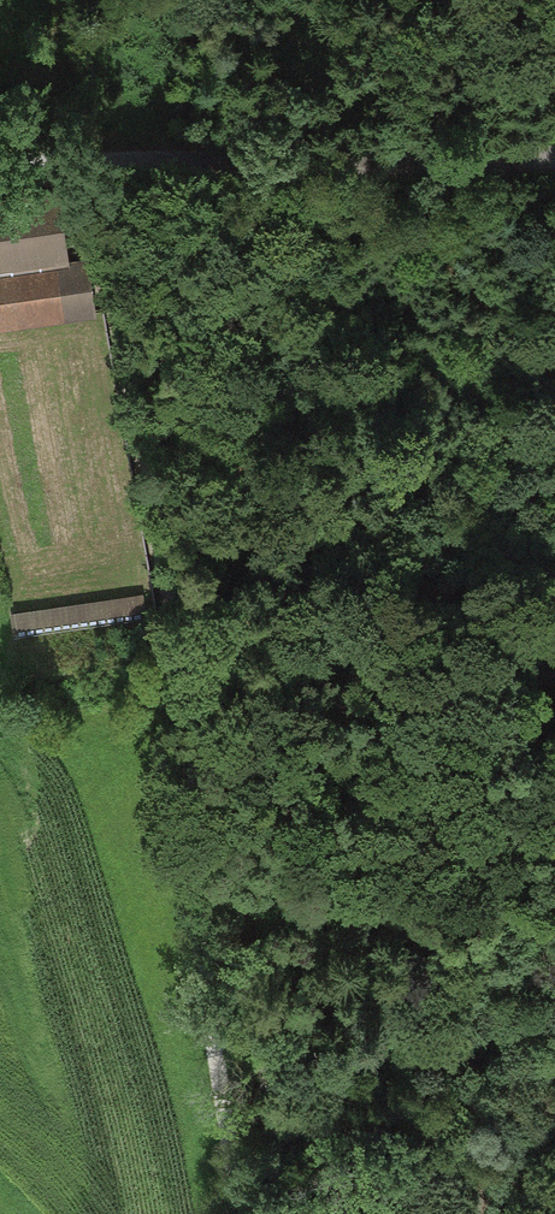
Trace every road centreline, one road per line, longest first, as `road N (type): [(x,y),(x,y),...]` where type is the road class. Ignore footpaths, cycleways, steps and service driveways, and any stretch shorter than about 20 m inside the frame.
road 1 (track): [(102,163),(246,1213)]
road 2 (track): [(554,159),(102,163)]
road 3 (track): [(183,715),(554,669)]

